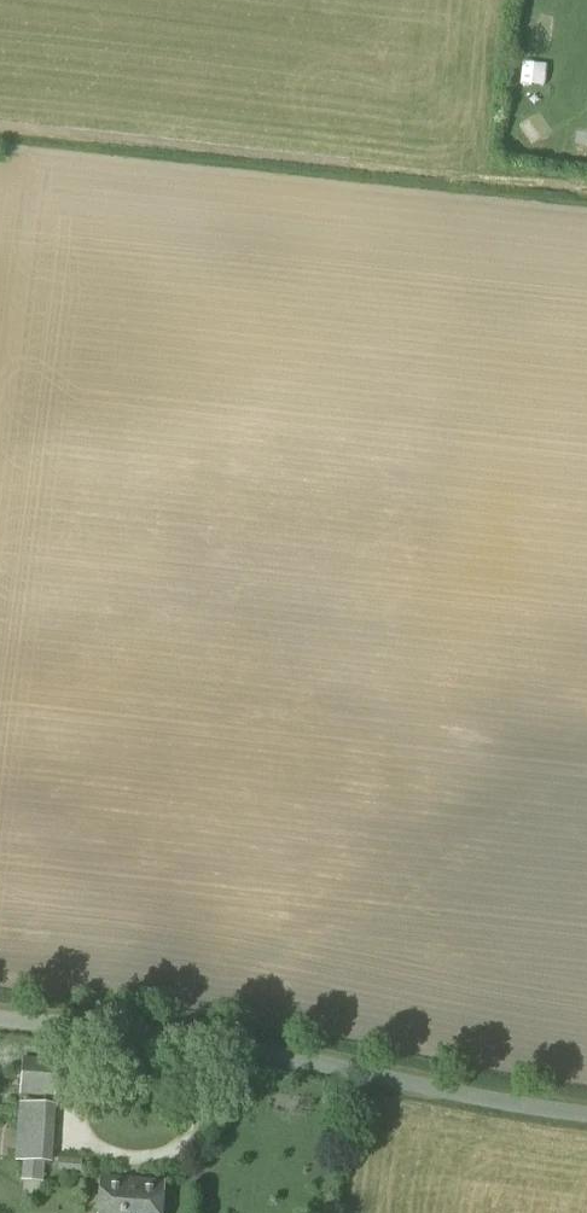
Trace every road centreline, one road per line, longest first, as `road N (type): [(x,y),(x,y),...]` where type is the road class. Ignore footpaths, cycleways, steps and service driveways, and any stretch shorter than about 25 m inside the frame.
road 1 (unclassified): [(0,1025),(290,1059),(513,1109),(586,1118)]

